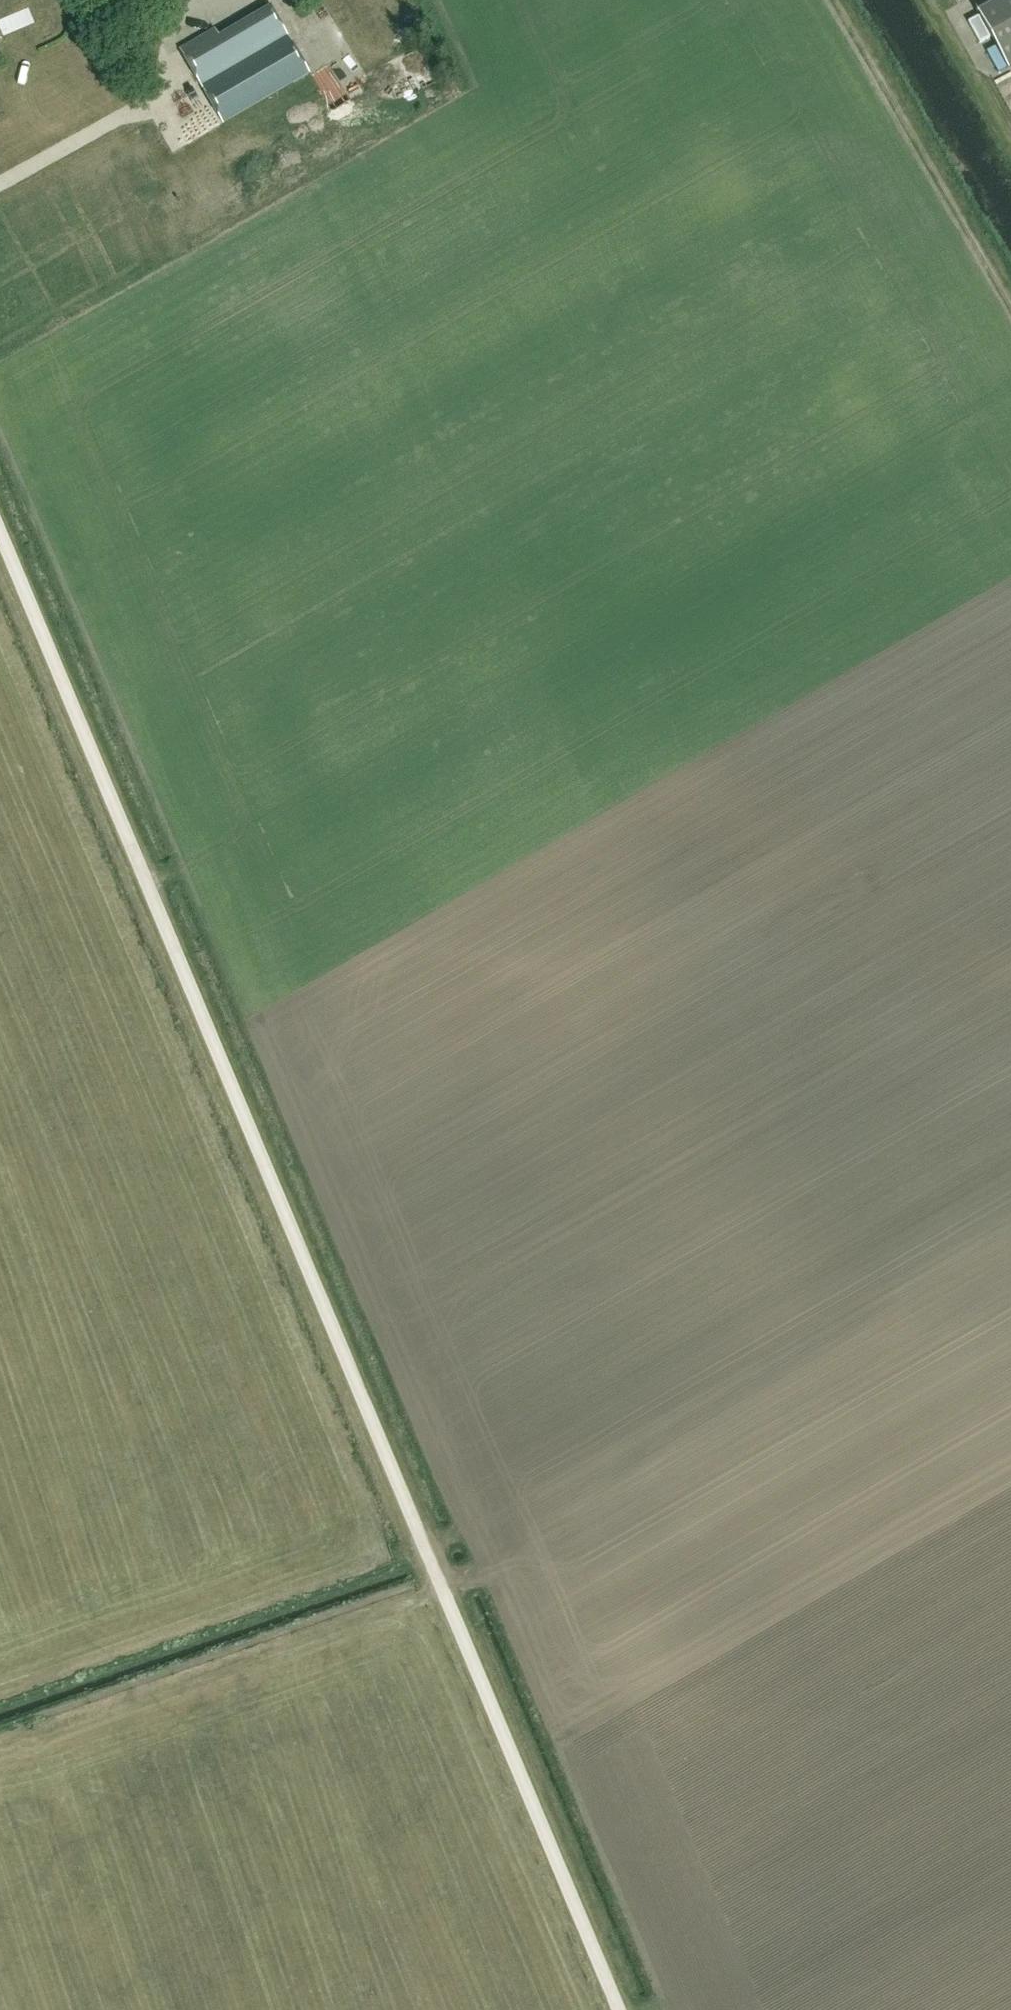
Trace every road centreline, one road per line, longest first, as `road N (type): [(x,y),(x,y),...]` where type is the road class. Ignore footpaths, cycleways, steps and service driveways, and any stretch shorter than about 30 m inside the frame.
road 1 (unclassified): [(621,2009),(0,534)]
road 2 (track): [(1010,306),(834,0)]

